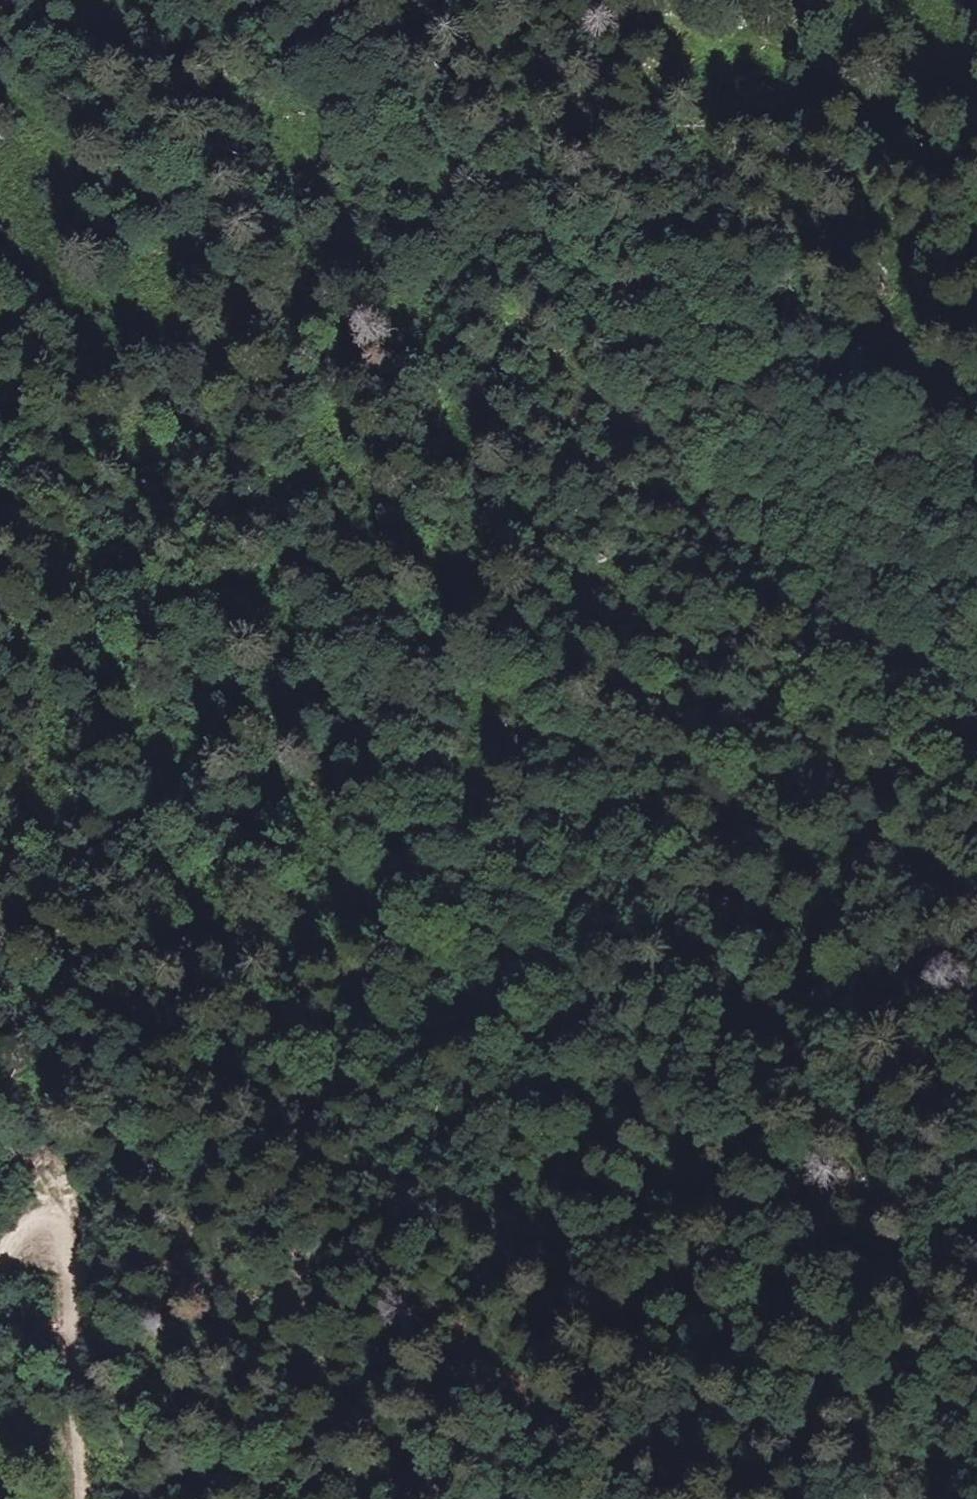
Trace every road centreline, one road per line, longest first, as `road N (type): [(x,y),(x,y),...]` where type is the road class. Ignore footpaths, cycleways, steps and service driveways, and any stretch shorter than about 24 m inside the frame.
road 1 (track): [(0,1262),(31,1222),(49,1215),(64,1227),(79,1498)]
road 2 (track): [(637,0),(896,99),(976,112)]

